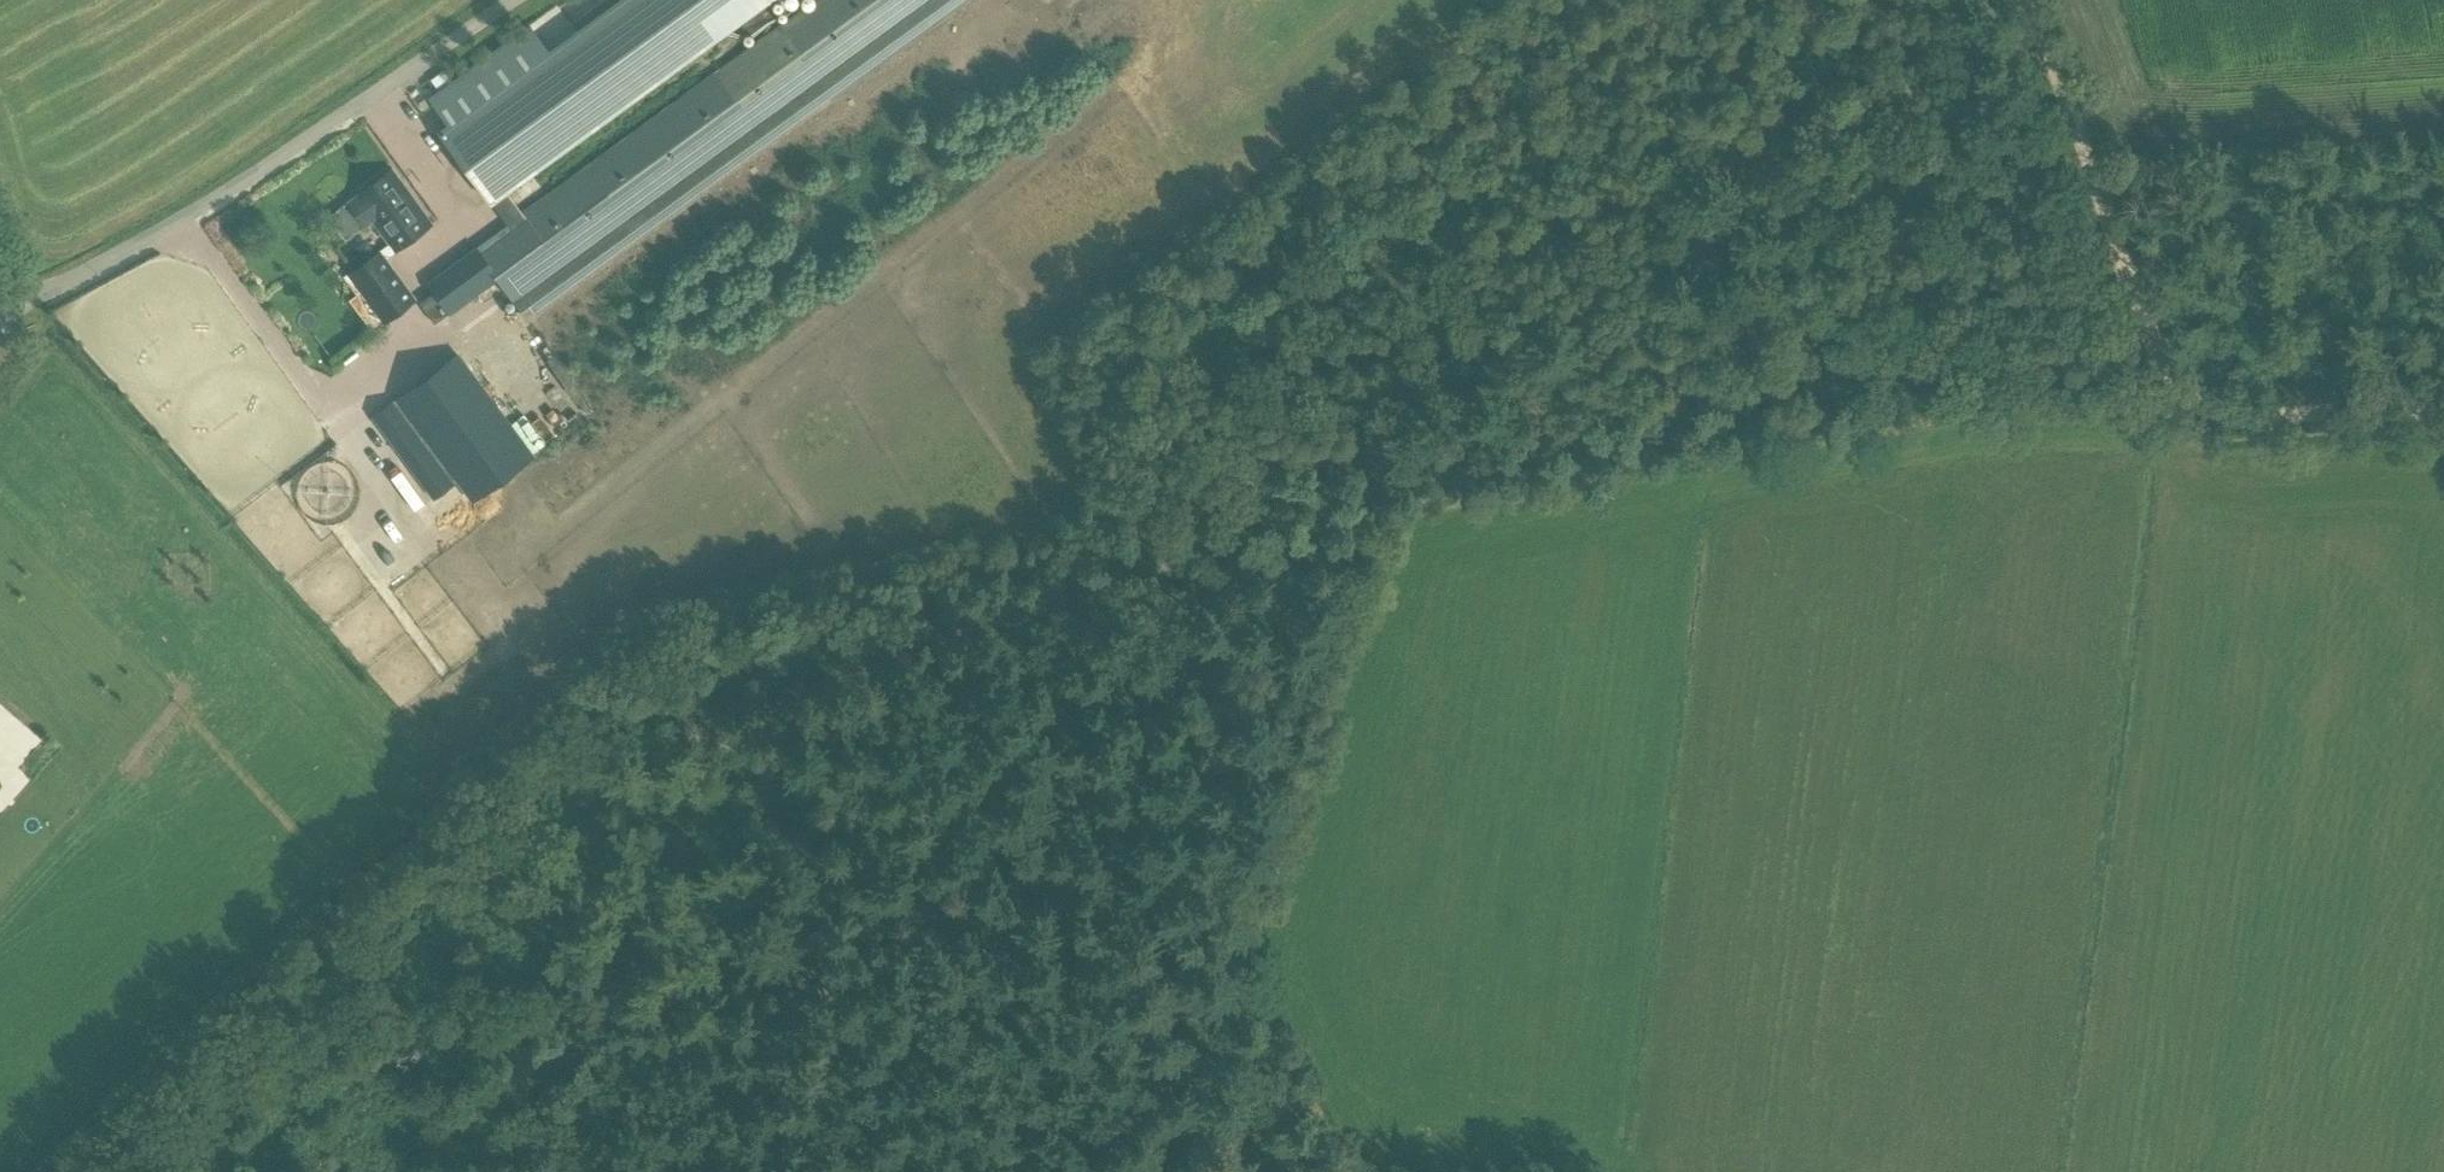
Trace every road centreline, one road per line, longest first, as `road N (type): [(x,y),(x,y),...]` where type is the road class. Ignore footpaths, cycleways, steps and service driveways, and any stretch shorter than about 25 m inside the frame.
road 1 (track): [(2443,416),(2249,416),(2189,396),(2131,289),(2019,0)]
road 2 (unclassified): [(12,308),(219,196),(512,0)]

